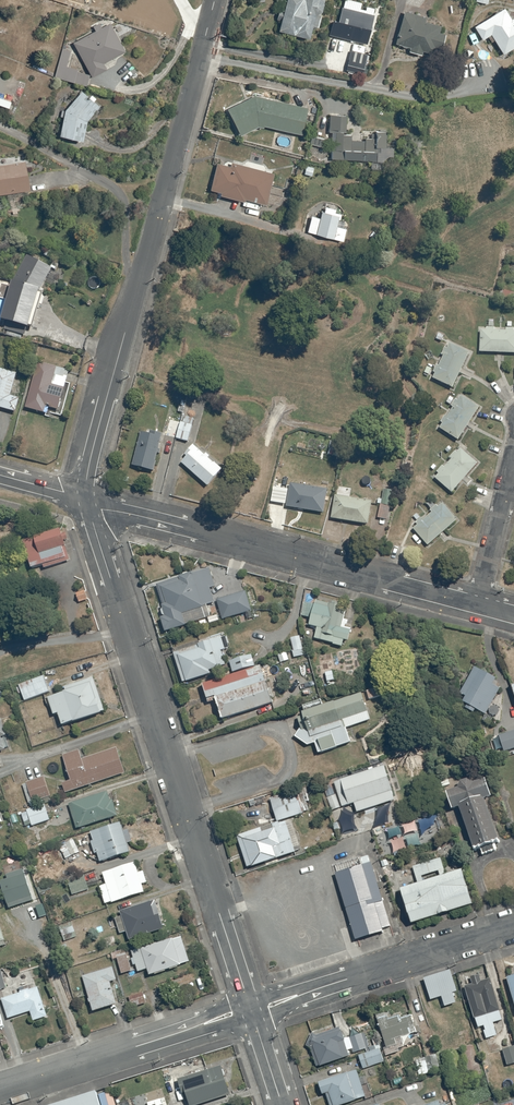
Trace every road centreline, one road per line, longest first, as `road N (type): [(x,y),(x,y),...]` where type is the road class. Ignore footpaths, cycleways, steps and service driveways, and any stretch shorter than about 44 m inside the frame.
road 1 (residential): [(251,1010),(87,502)]
road 2 (residential): [(214,0),(89,464),(87,502)]
road 3 (residential): [(474,604),(87,502)]
road 4 (residential): [(251,1010),(513,925)]
road 5 (residential): [(0,1090),(251,1010)]
road 6 (residential): [(513,460),(474,604)]

